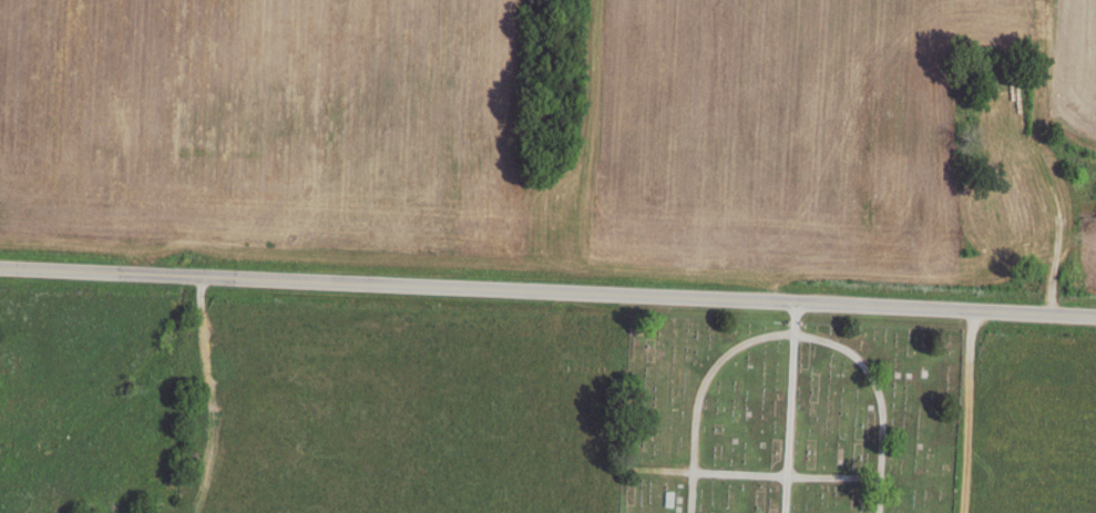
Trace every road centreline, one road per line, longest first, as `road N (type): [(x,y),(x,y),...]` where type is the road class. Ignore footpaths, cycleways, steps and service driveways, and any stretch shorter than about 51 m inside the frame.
road 1 (secondary): [(1095,319),(0,269)]
road 2 (track): [(201,278),(203,314),(234,371),(195,512)]
road 3 (track): [(972,314),(964,512)]
road 4 (track): [(1052,317),(1065,213),(1095,180)]

